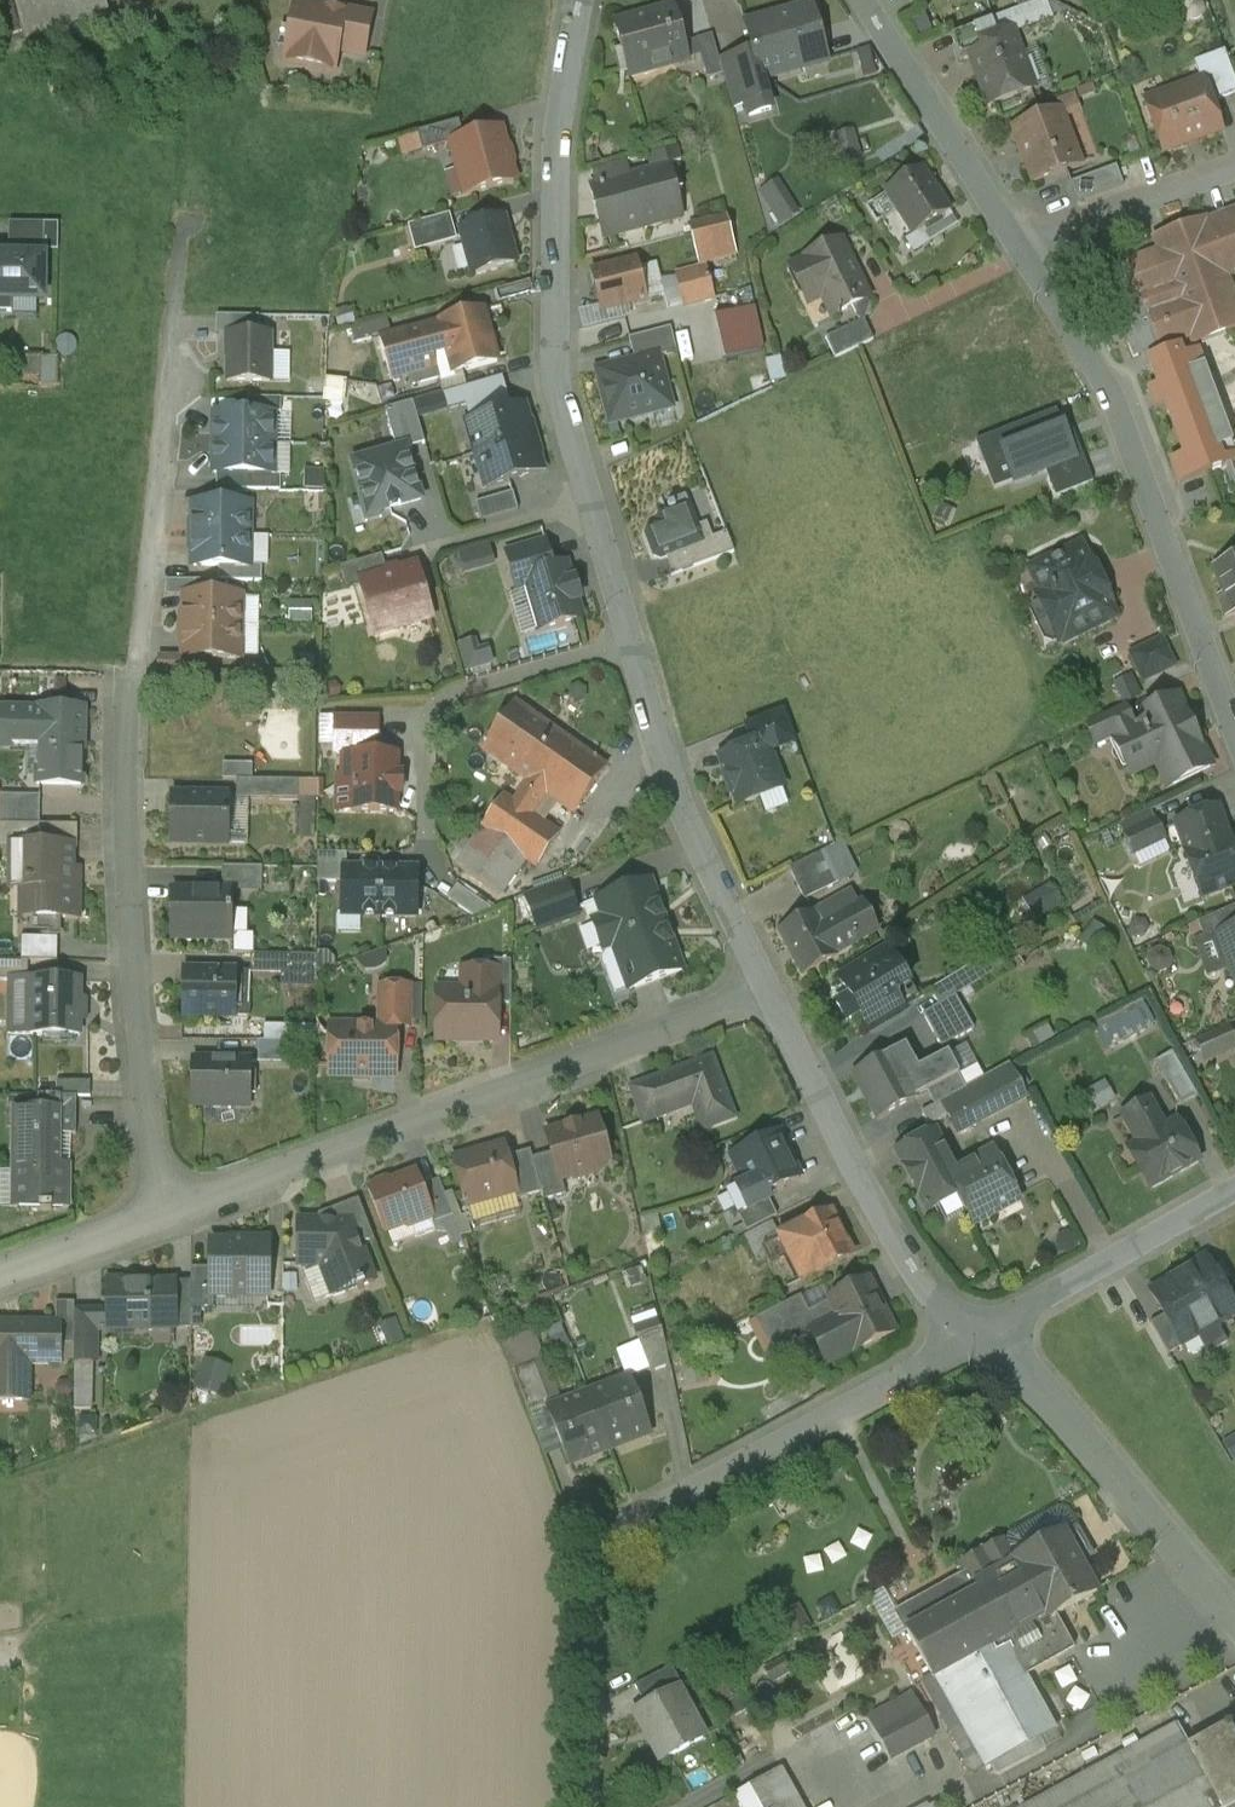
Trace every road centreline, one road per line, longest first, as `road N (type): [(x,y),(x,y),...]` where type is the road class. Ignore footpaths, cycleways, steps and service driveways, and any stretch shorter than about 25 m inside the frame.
road 1 (residential): [(581,0),(555,169),(561,401),(659,742),(767,990)]
road 2 (residential): [(157,1215),(134,981),(127,782),(187,232)]
road 3 (residential): [(982,1332),(592,1545),(589,1806)]
road 4 (residential): [(767,990),(157,1215)]
road 5 (residential): [(1234,711),(1154,483),(1094,345),(1026,244)]
road 6 (residential): [(767,990),(910,1266),(982,1332)]
road 7 (residential): [(982,1332),(1011,1352),(1234,1616)]
road 8 (residential): [(1026,244),(867,0)]
road 9 (residential): [(1234,1190),(982,1332)]
road 10 (residential): [(1026,244),(1234,167)]
road 11 (residential): [(157,1215),(0,1271)]

